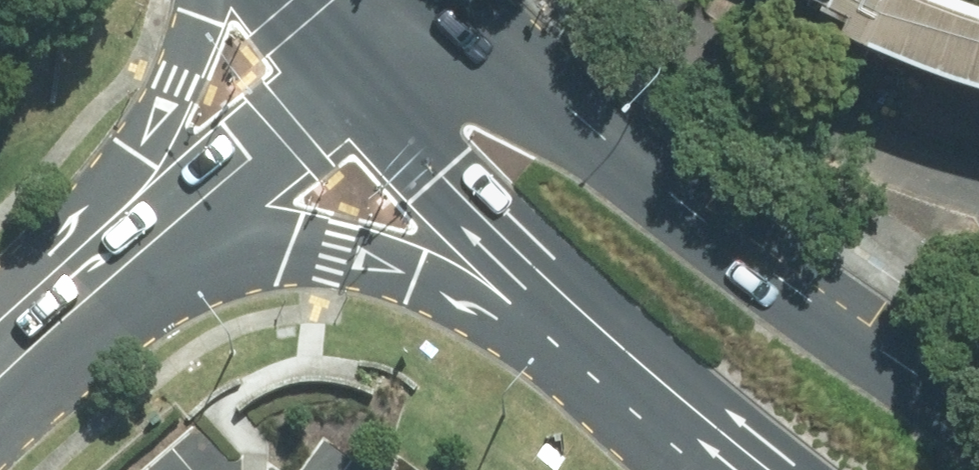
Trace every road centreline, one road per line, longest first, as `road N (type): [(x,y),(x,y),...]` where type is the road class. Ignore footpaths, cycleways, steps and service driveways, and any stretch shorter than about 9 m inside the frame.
road 1 (secondary): [(430,0),(561,118),(978,407)]
road 2 (secondary): [(582,320),(416,262),(290,239),(91,284)]
road 3 (secondary): [(582,320),(451,182),(334,76)]
road 4 (unclassified): [(91,284),(334,76)]
road 5 (secondary): [(91,284),(198,0)]
road 6 (secondary): [(784,469),(582,320)]
road 7 (unclassified): [(0,366),(91,284)]

